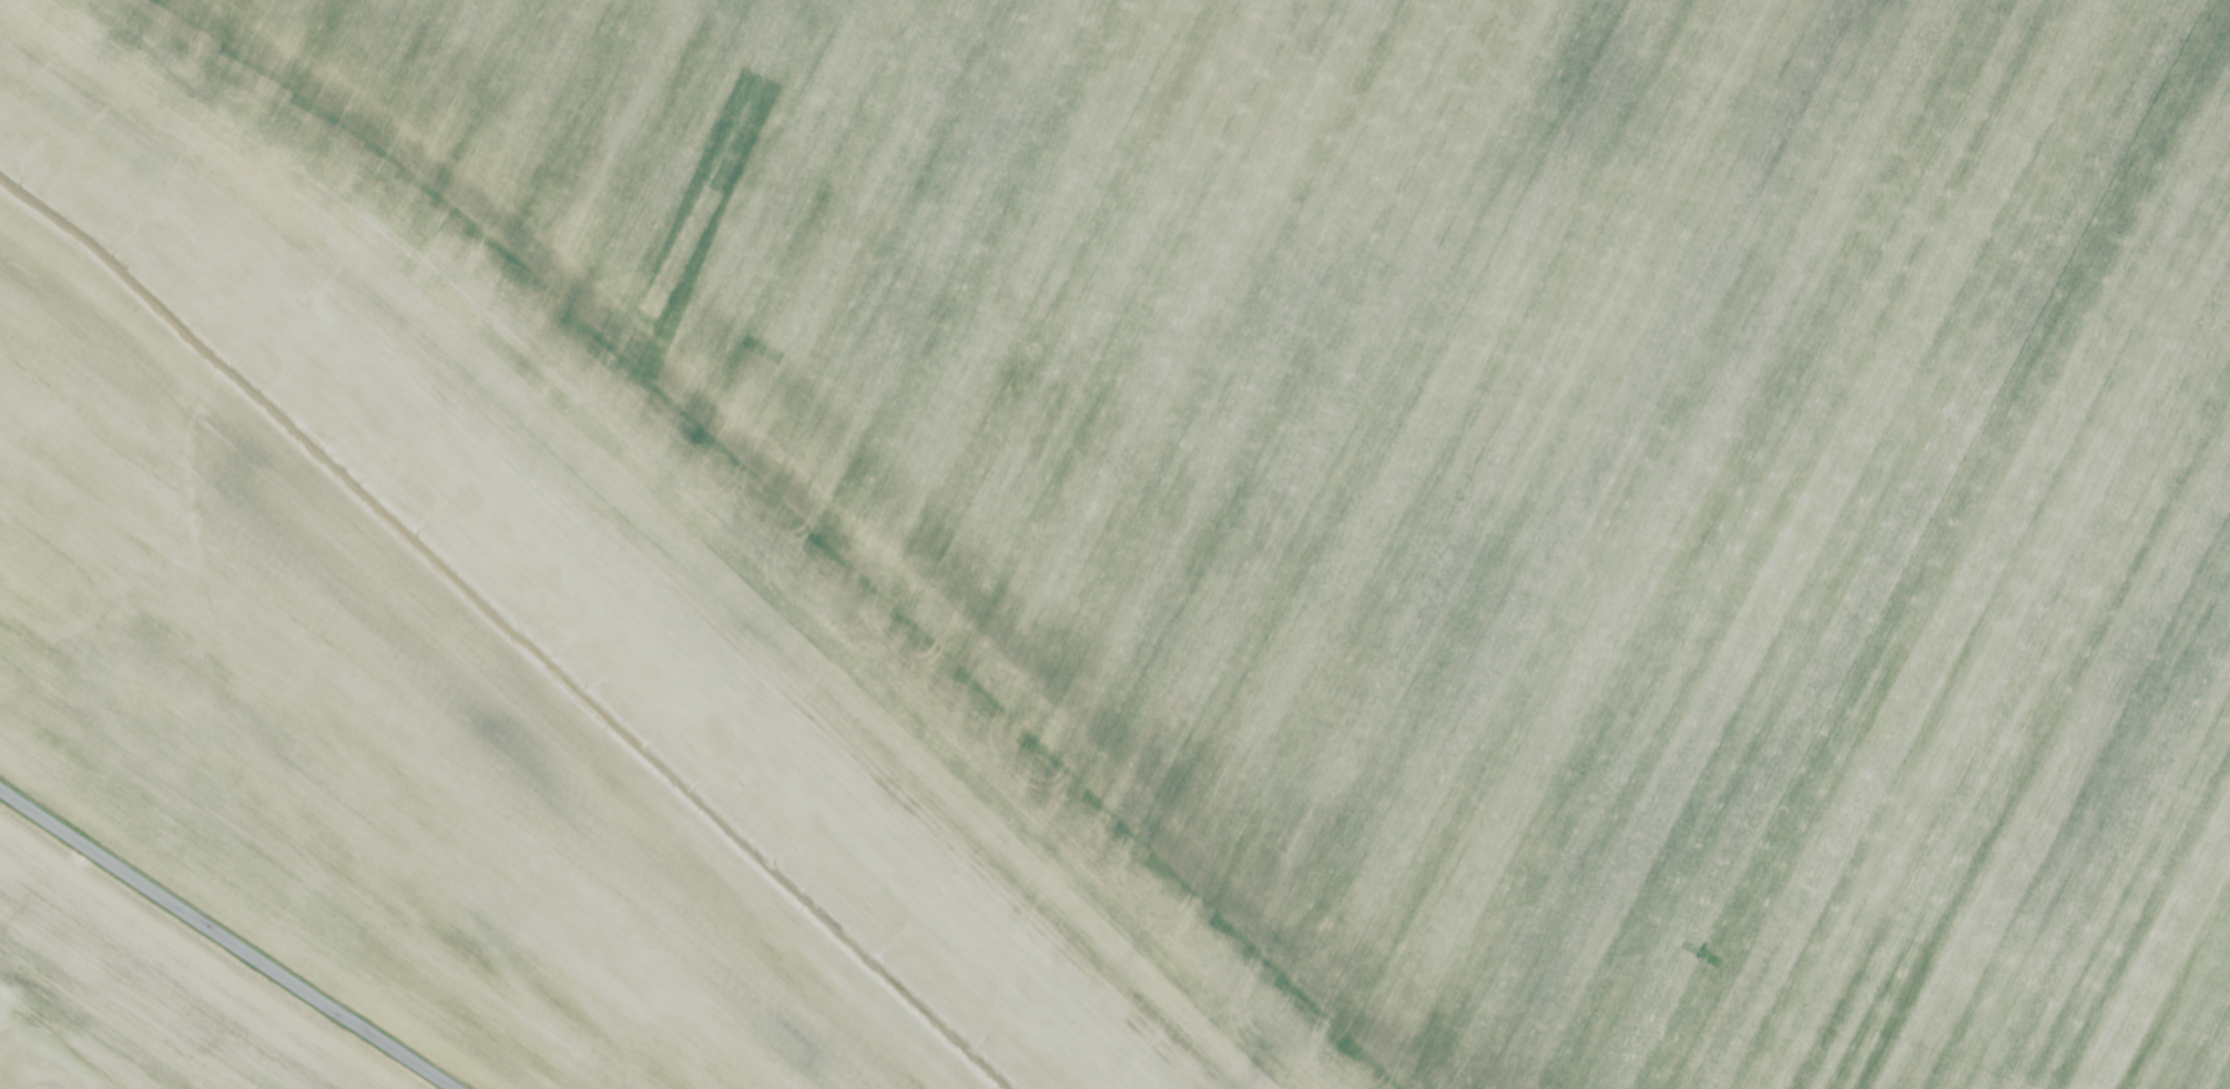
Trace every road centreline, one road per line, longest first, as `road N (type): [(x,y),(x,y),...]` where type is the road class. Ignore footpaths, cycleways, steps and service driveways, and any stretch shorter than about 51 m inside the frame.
road 1 (tertiary): [(453,1088),(0,789)]

